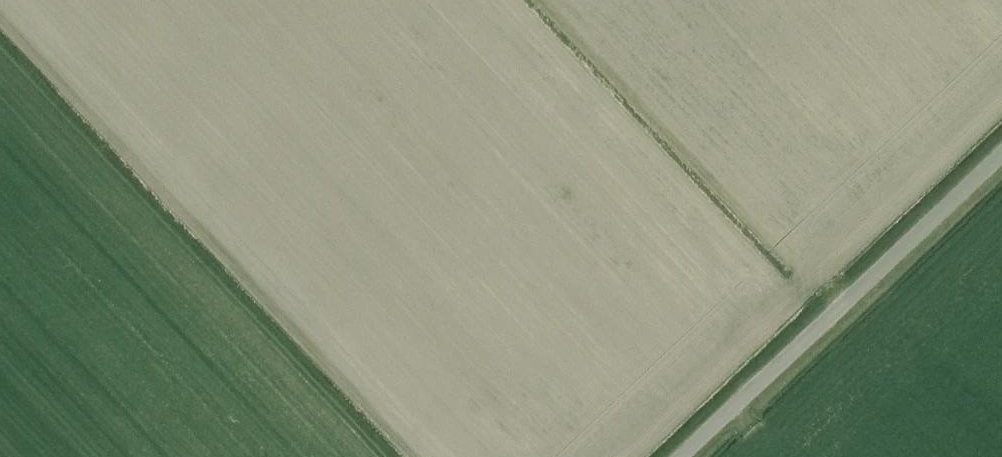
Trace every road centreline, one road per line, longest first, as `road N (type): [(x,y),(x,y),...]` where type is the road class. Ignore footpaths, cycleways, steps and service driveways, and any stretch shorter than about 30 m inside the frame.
road 1 (unclassified): [(1001,153),(679,456)]

